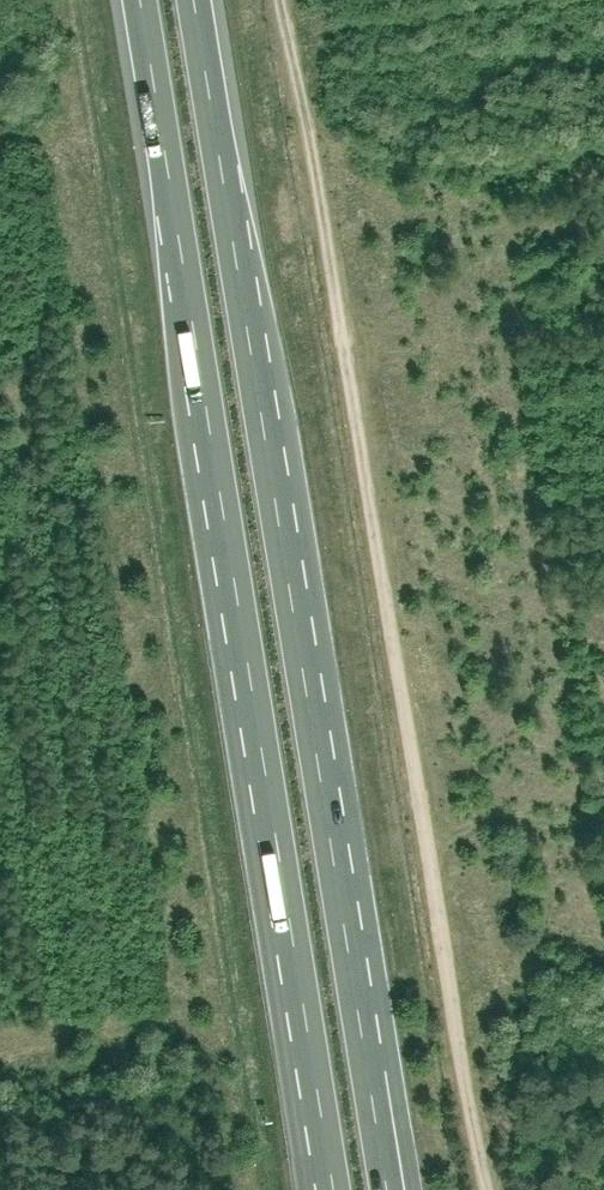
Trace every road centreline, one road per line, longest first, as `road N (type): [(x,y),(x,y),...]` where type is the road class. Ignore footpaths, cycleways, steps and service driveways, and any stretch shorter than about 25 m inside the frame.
road 1 (track): [(285,0),(486,1189)]
road 2 (motorway): [(141,0),(335,1189)]
road 3 (motorway): [(389,1189),(195,0)]

